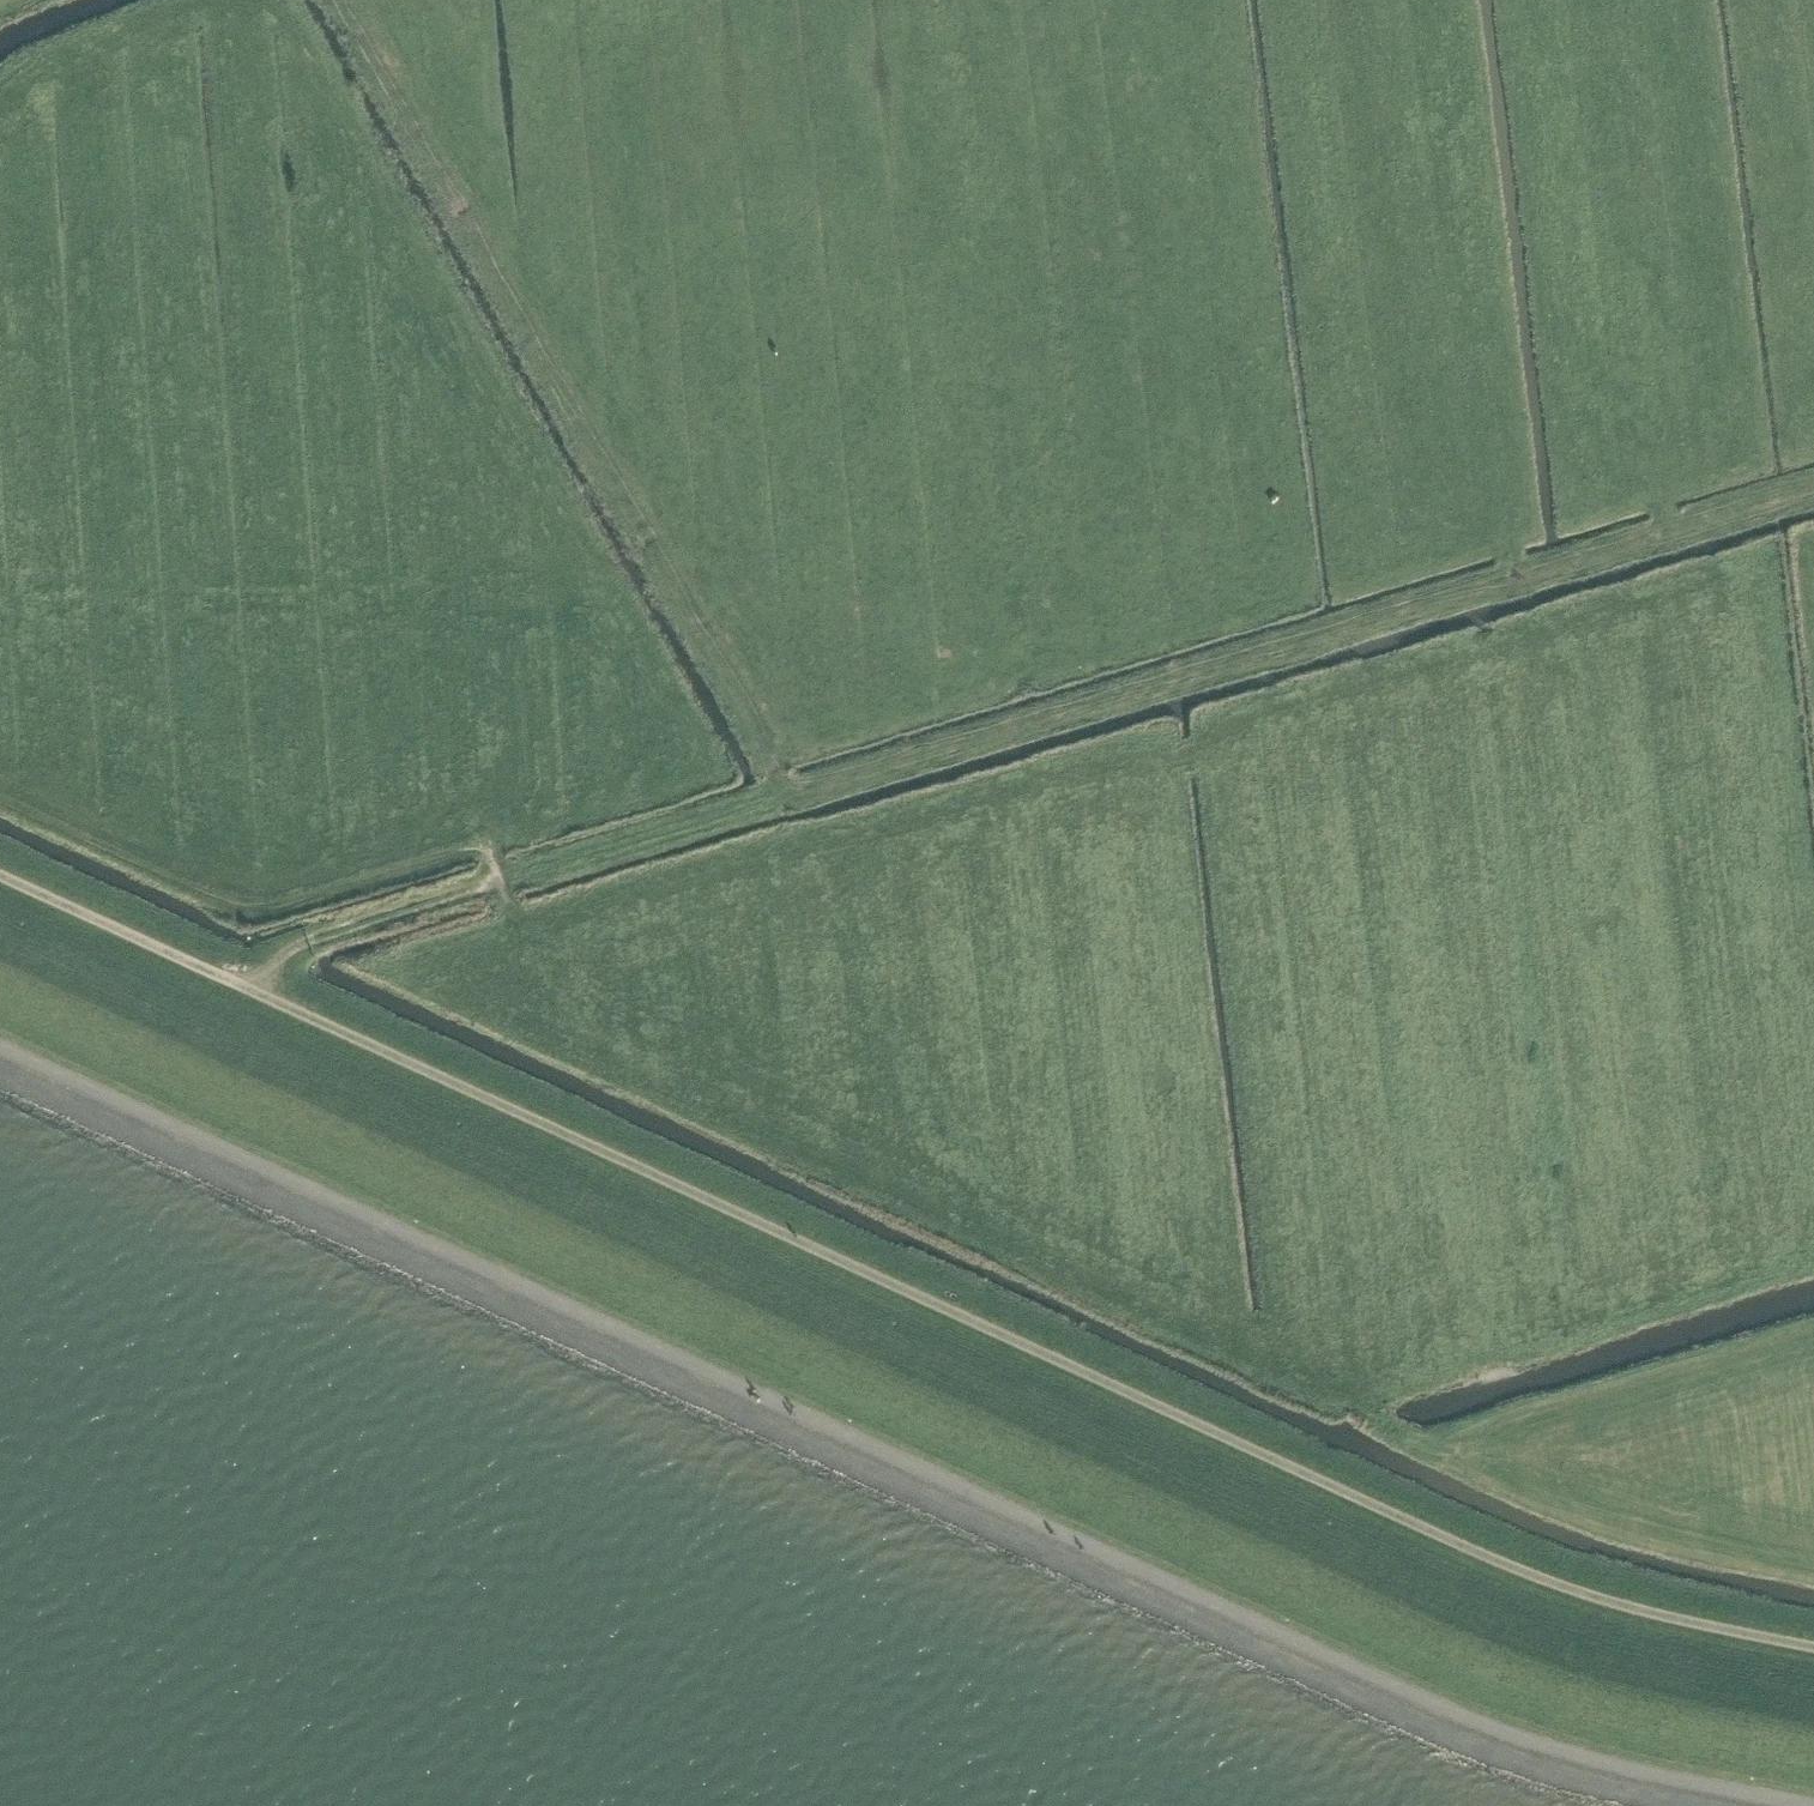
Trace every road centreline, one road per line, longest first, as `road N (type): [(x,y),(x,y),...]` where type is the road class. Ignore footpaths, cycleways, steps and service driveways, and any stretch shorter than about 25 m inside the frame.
road 1 (track): [(249,990),(308,940),(1813,488)]

